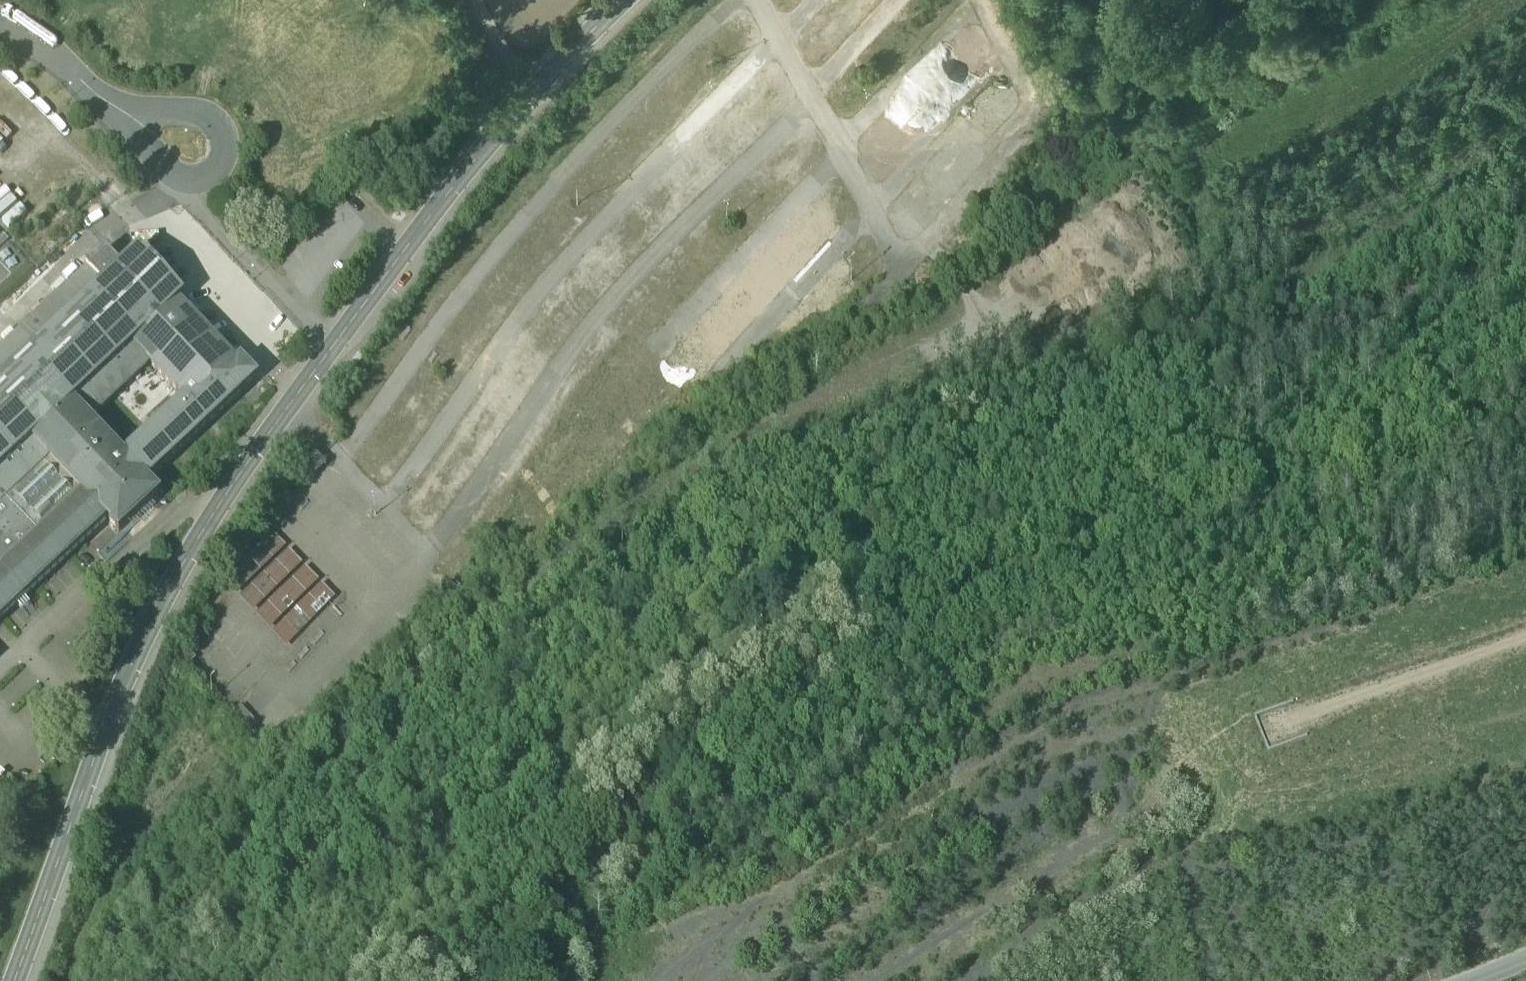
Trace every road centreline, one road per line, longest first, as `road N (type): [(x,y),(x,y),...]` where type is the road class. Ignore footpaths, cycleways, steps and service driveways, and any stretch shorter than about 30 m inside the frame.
road 1 (secondary): [(625,0),(481,149),(245,463),(193,545),(129,667),(15,980)]
road 2 (track): [(1093,0),(1147,90),(1303,0)]
road 3 (residential): [(91,92),(145,111),(213,119),(225,143),(216,176),(177,180)]
road 4 (residential): [(177,180),(91,92)]

